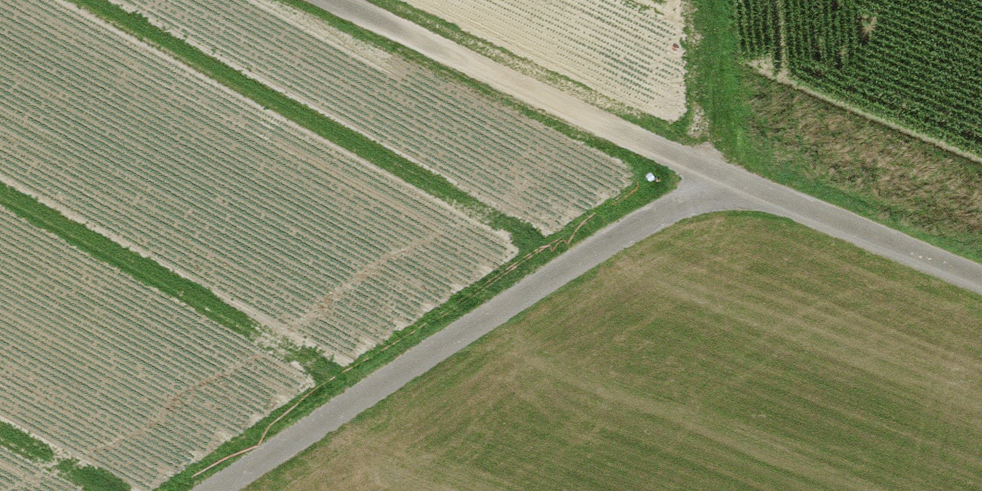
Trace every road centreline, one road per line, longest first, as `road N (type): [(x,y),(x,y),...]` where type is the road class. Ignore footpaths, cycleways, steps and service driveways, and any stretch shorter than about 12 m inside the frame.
road 1 (track): [(981,286),(721,184),(326,0)]
road 2 (track): [(220,490),(721,184)]
road 3 (track): [(706,0),(721,184)]

